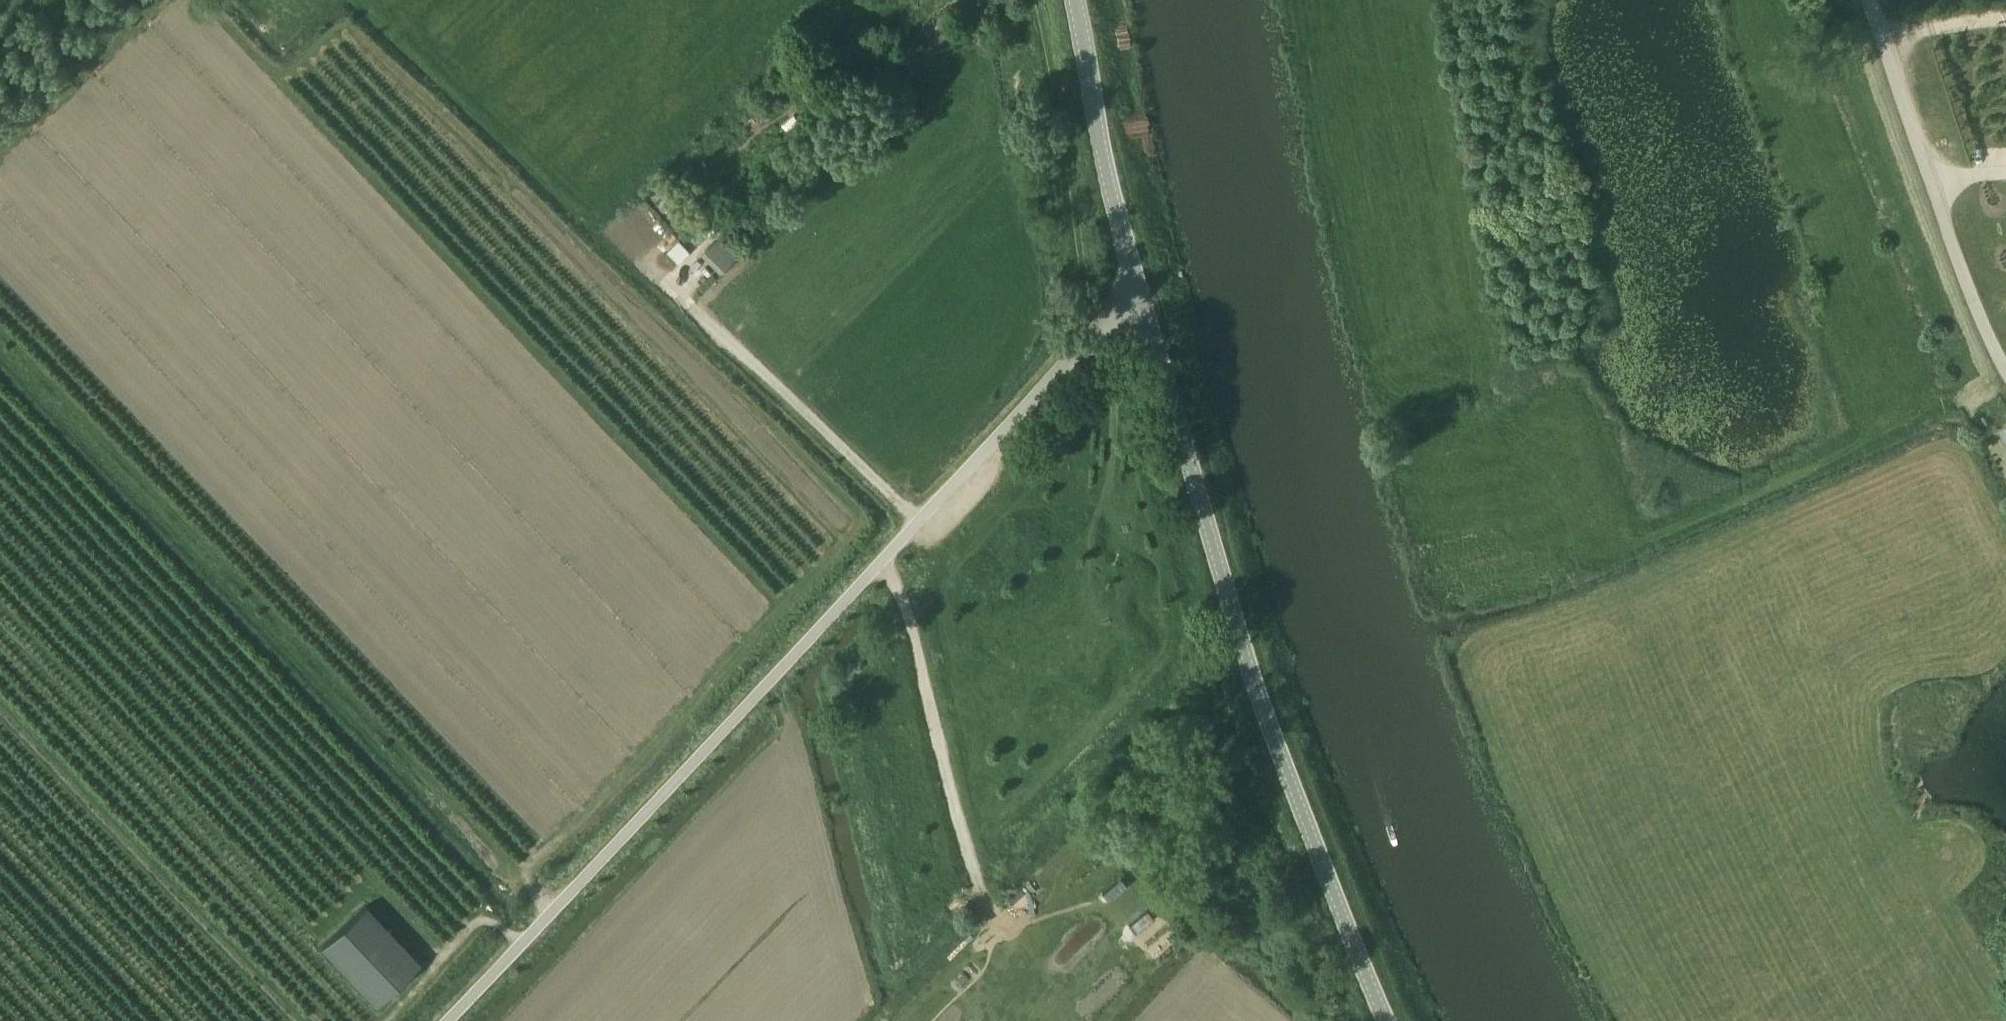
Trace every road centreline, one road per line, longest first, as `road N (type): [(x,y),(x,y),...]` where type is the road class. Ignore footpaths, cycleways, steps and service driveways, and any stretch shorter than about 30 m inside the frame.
road 1 (unclassified): [(447,1020),(1137,293)]
road 2 (unclassified): [(1387,1020),(1257,692),(1137,293)]
road 3 (track): [(1868,0),(1982,324),(2005,369)]
road 4 (track): [(888,558),(903,586),(978,880),(992,903)]
road 5 (unclassified): [(1137,293),(1073,0)]

